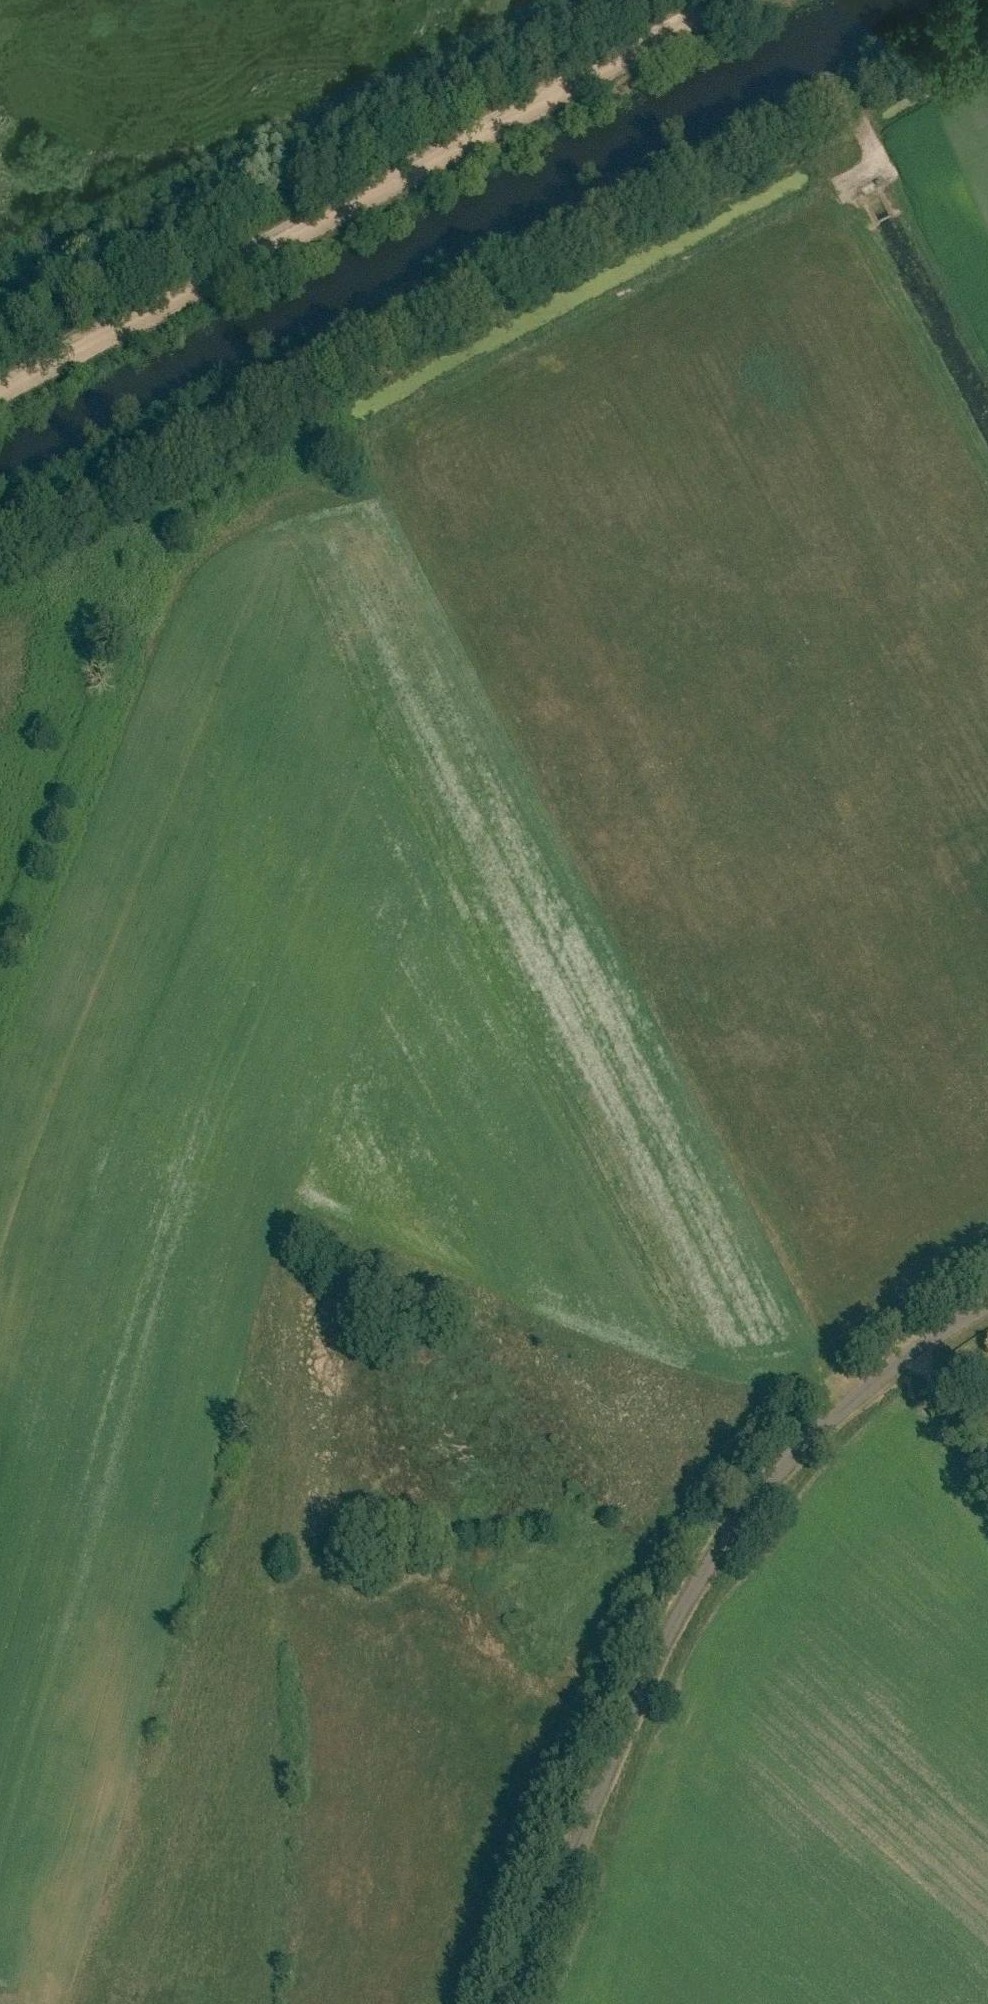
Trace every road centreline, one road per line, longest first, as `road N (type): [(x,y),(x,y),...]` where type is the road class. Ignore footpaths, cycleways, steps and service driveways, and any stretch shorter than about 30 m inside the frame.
road 1 (unclassified): [(511,2003),(649,1683),(705,1577),(798,1457),(894,1370),(987,1310)]
road 2 (track): [(750,0),(0,400)]

